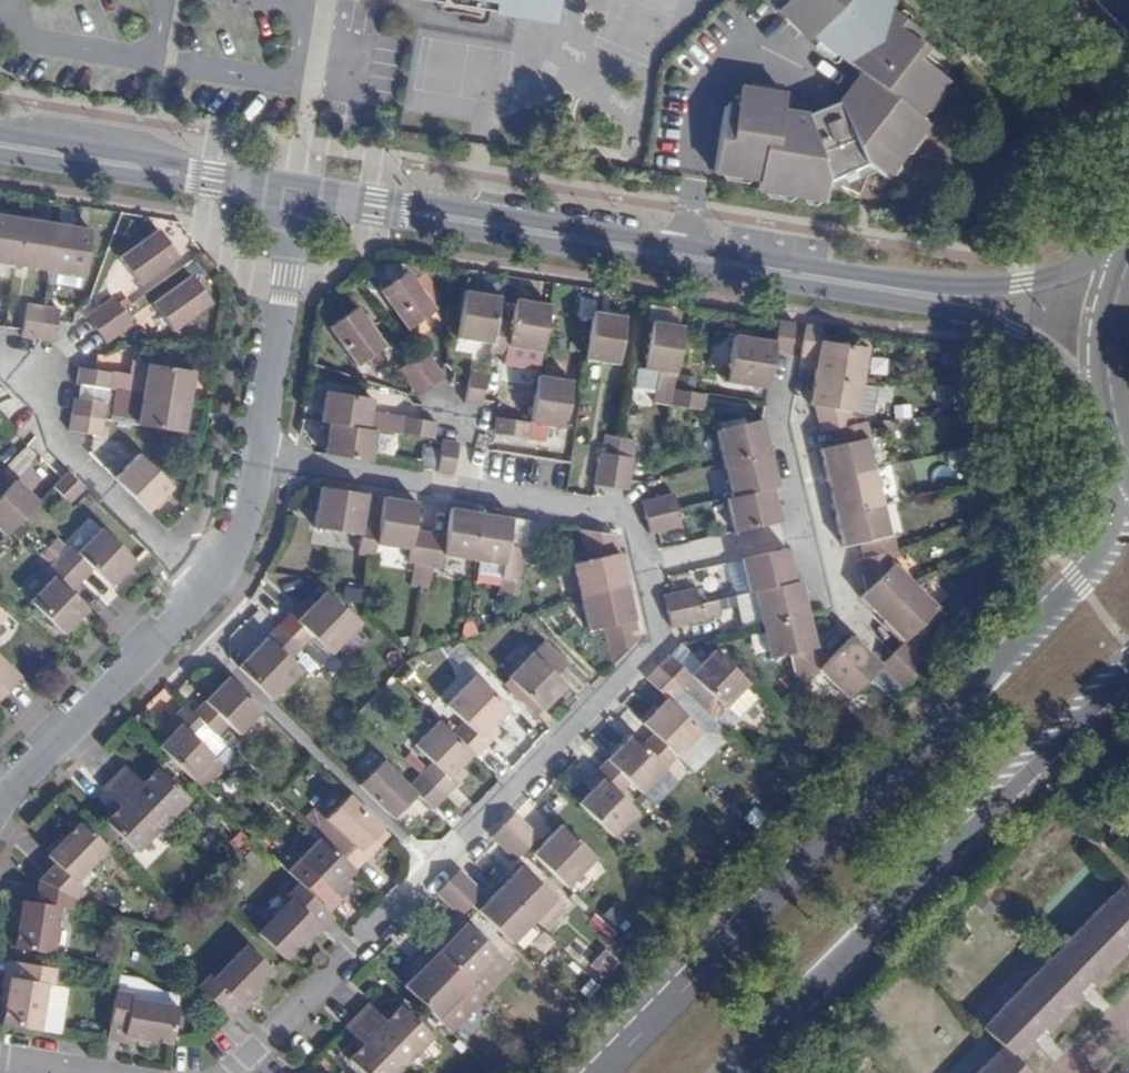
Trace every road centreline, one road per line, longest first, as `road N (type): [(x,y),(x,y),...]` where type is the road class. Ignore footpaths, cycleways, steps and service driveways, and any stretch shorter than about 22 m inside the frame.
road 1 (secondary): [(1128,459),(1106,535),(1086,566),(967,700),(604,1072)]
road 2 (residential): [(642,567),(656,640),(231,1072)]
road 3 (secondary): [(729,1072),(1128,676)]
road 4 (tertiary): [(429,214),(929,296)]
road 5 (residential): [(261,454),(616,510),(628,516),(642,567)]
road 6 (residential): [(0,350),(18,364),(88,468),(208,585)]
road 7 (residential): [(0,801),(208,585)]
road 8 (tertiary): [(929,296),(1012,326),(1112,405)]
road 9 (tertiary): [(1128,256),(1017,287),(929,296)]
road 10 (tertiary): [(0,144),(176,173)]
road 11 (residential): [(642,567),(805,525)]
road 12 (residential): [(785,376),(777,417),(805,525)]
road 13 (secondary): [(1128,260),(1110,329),(1112,405)]
road 14 (residential): [(208,585),(239,544),(261,454)]
road 15 (residential): [(261,454),(283,313)]
road 16 (residential): [(302,194),(429,214)]
road 17 (residential): [(176,173),(302,194)]
road 18 (residential): [(283,313),(302,194)]

